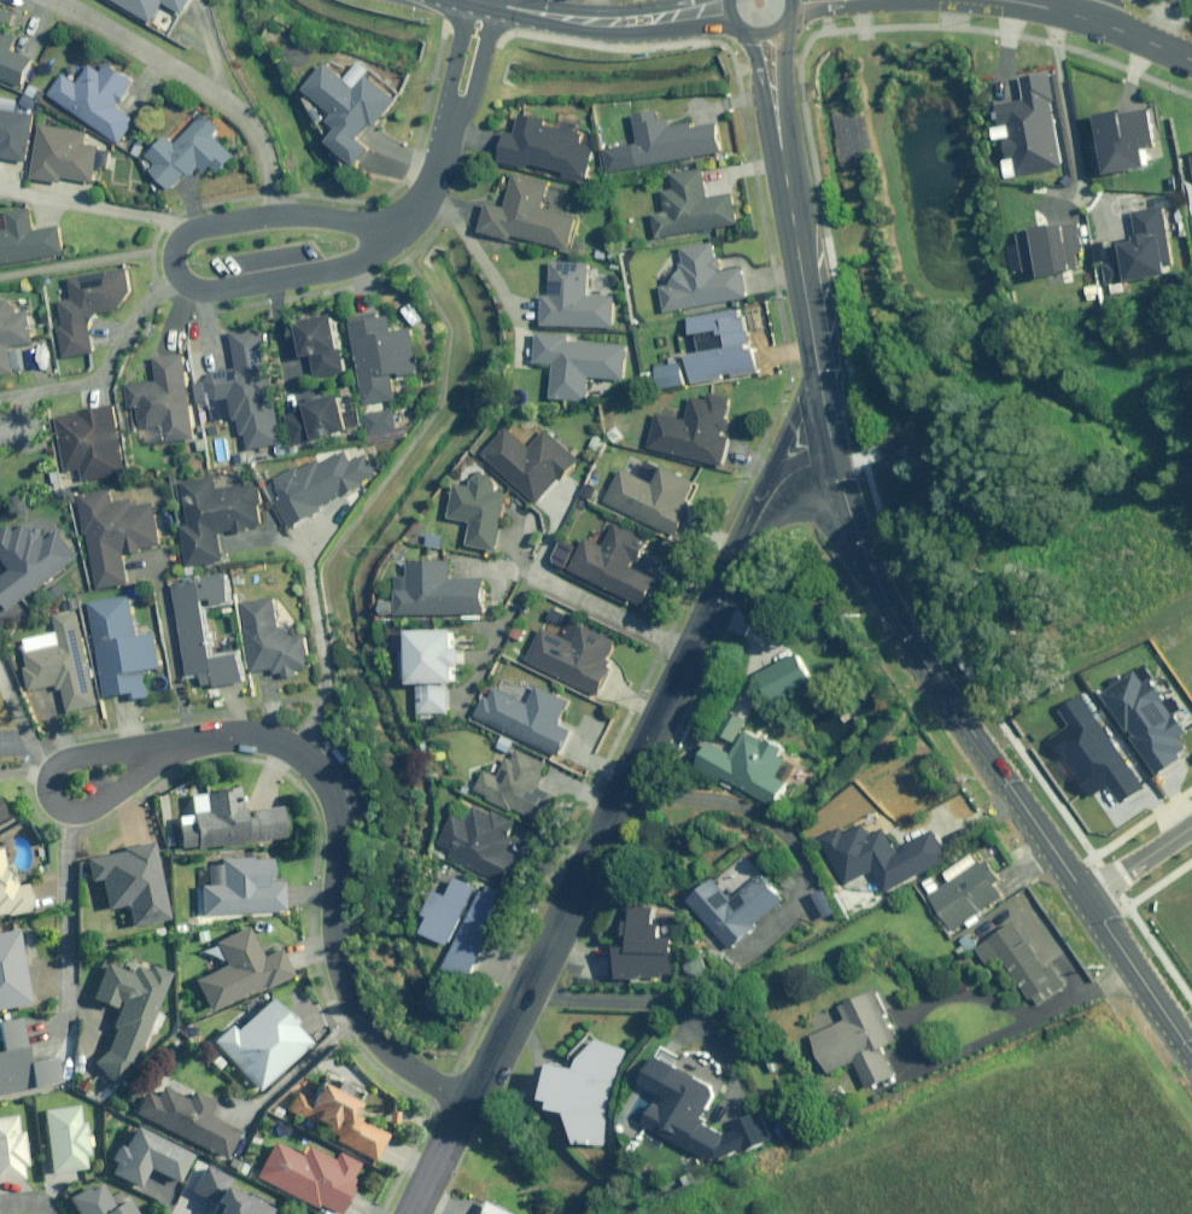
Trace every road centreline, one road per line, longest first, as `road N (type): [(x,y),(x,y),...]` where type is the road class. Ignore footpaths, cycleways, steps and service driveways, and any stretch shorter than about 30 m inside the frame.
road 1 (residential): [(470,1097),(762,505),(787,473),(838,458)]
road 2 (residential): [(175,747),(235,737),(271,741),(305,756),(323,775),(339,825),(337,962),(354,1007),(375,1038),(421,1077),(470,1097)]
road 3 (tertiary): [(1092,901),(889,605),(838,458)]
road 4 (residential): [(385,228),(362,259),(337,268),(202,292),(176,275),(174,247),(186,232),(284,215)]
road 5 (residential): [(51,0),(222,93),(253,125),(284,215)]
road 6 (tertiary): [(838,458),(782,150)]
road 7 (residential): [(385,228),(409,214),(433,180),(484,1)]
road 8 (residential): [(175,747),(94,808),(70,811),(52,793),(54,772),(90,756)]
road 9 (tertiary): [(1191,1047),(1092,901)]
road 10 (tertiary): [(484,1),(617,26)]
road 11 (residential): [(411,1213),(470,1097)]
road 12 (tertiary): [(785,20),(782,150)]
road 13 (tertiary): [(745,27),(617,26)]
road 14 (tertiary): [(782,150),(752,30)]
road 15 (residential): [(1092,901),(1191,832)]

